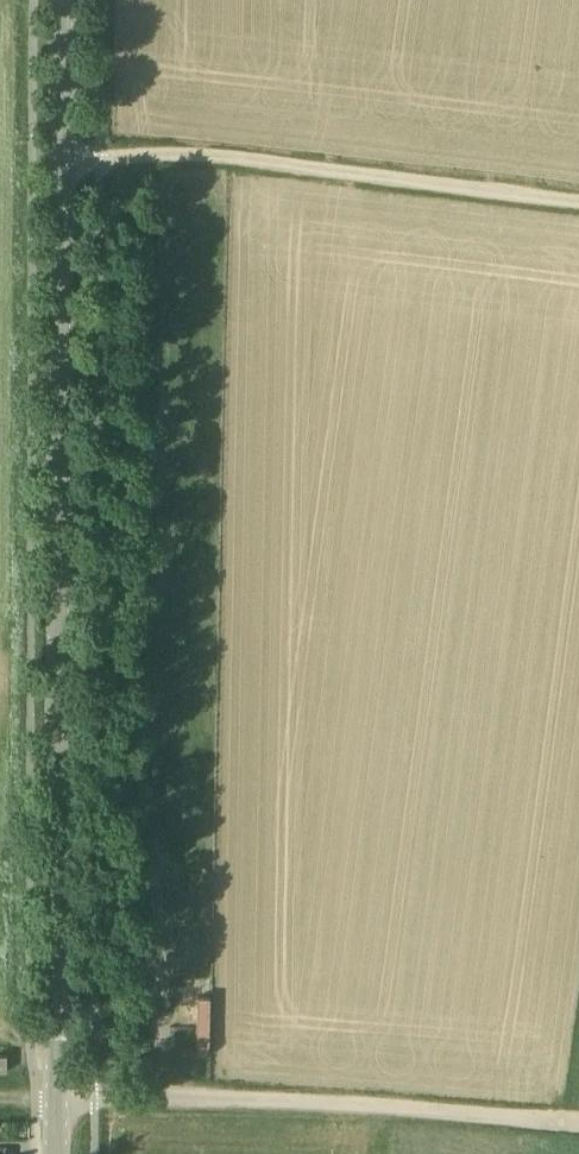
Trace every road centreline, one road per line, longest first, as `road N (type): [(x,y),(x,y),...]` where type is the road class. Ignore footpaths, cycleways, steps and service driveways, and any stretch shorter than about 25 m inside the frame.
road 1 (tertiary): [(58,1100),(65,0)]
road 2 (track): [(98,152),(236,157),(578,199)]
road 3 (unclassified): [(457,1117),(58,1100)]
road 4 (track): [(457,1117),(578,1127)]

